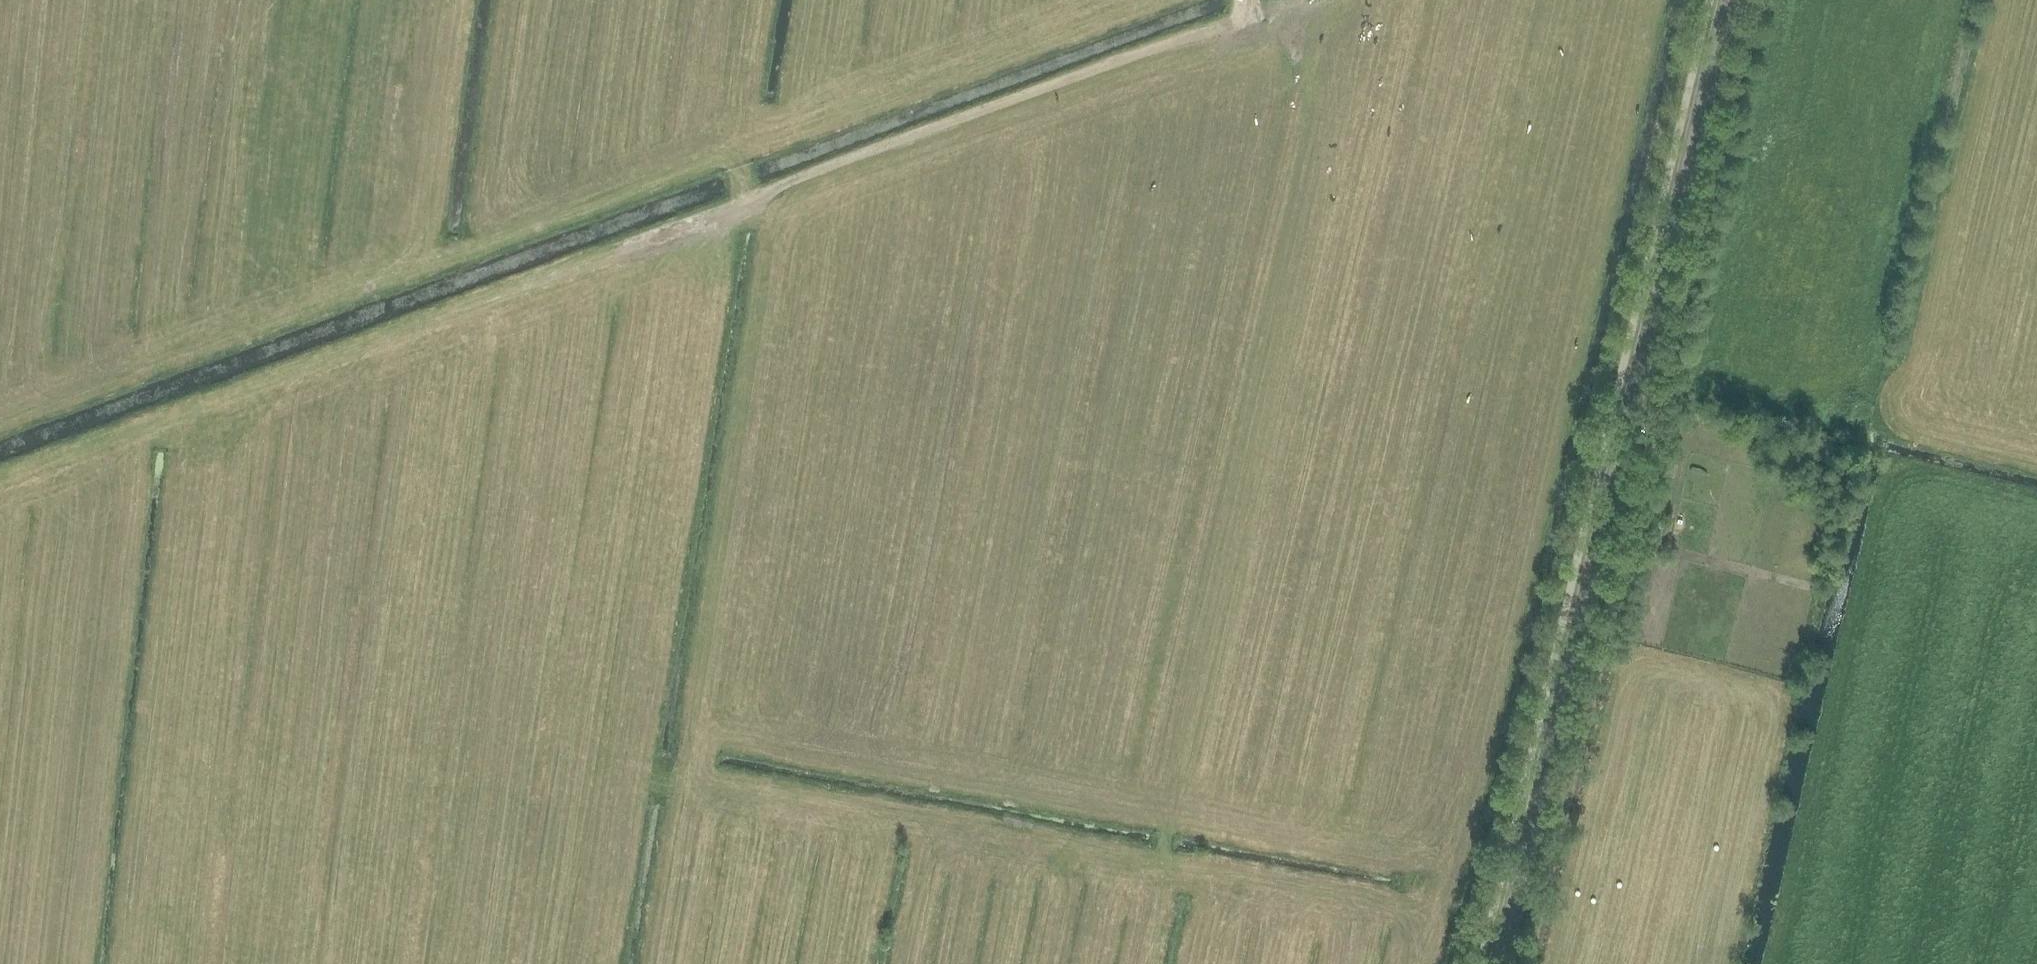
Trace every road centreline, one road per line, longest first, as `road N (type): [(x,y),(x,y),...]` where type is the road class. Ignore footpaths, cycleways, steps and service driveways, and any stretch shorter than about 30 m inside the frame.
road 1 (tertiary): [(1500,963),(1728,0)]

